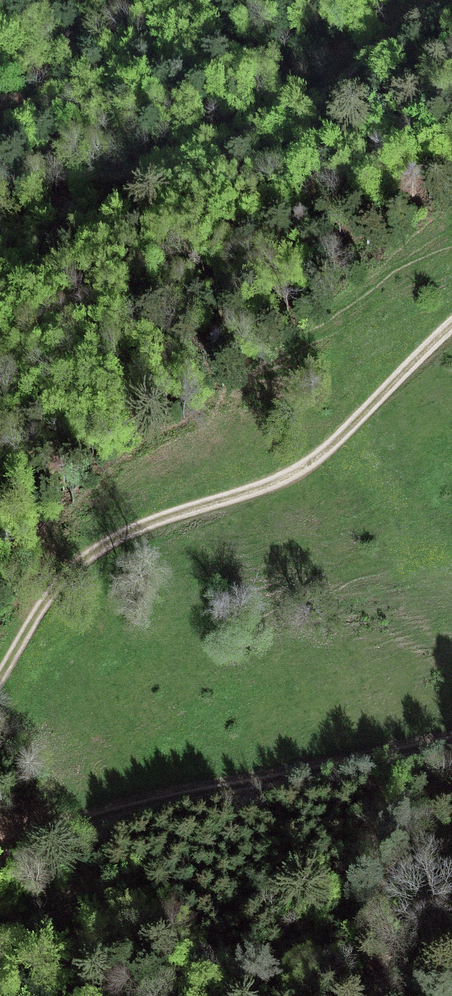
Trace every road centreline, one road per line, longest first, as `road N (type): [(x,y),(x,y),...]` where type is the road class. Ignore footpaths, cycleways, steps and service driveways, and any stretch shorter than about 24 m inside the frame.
road 1 (track): [(0,674),(42,601),(87,554),(294,470),(342,435),(451,322)]
road 2 (track): [(0,242),(316,105),(443,0)]
road 3 (track): [(451,749),(91,820),(0,864)]

